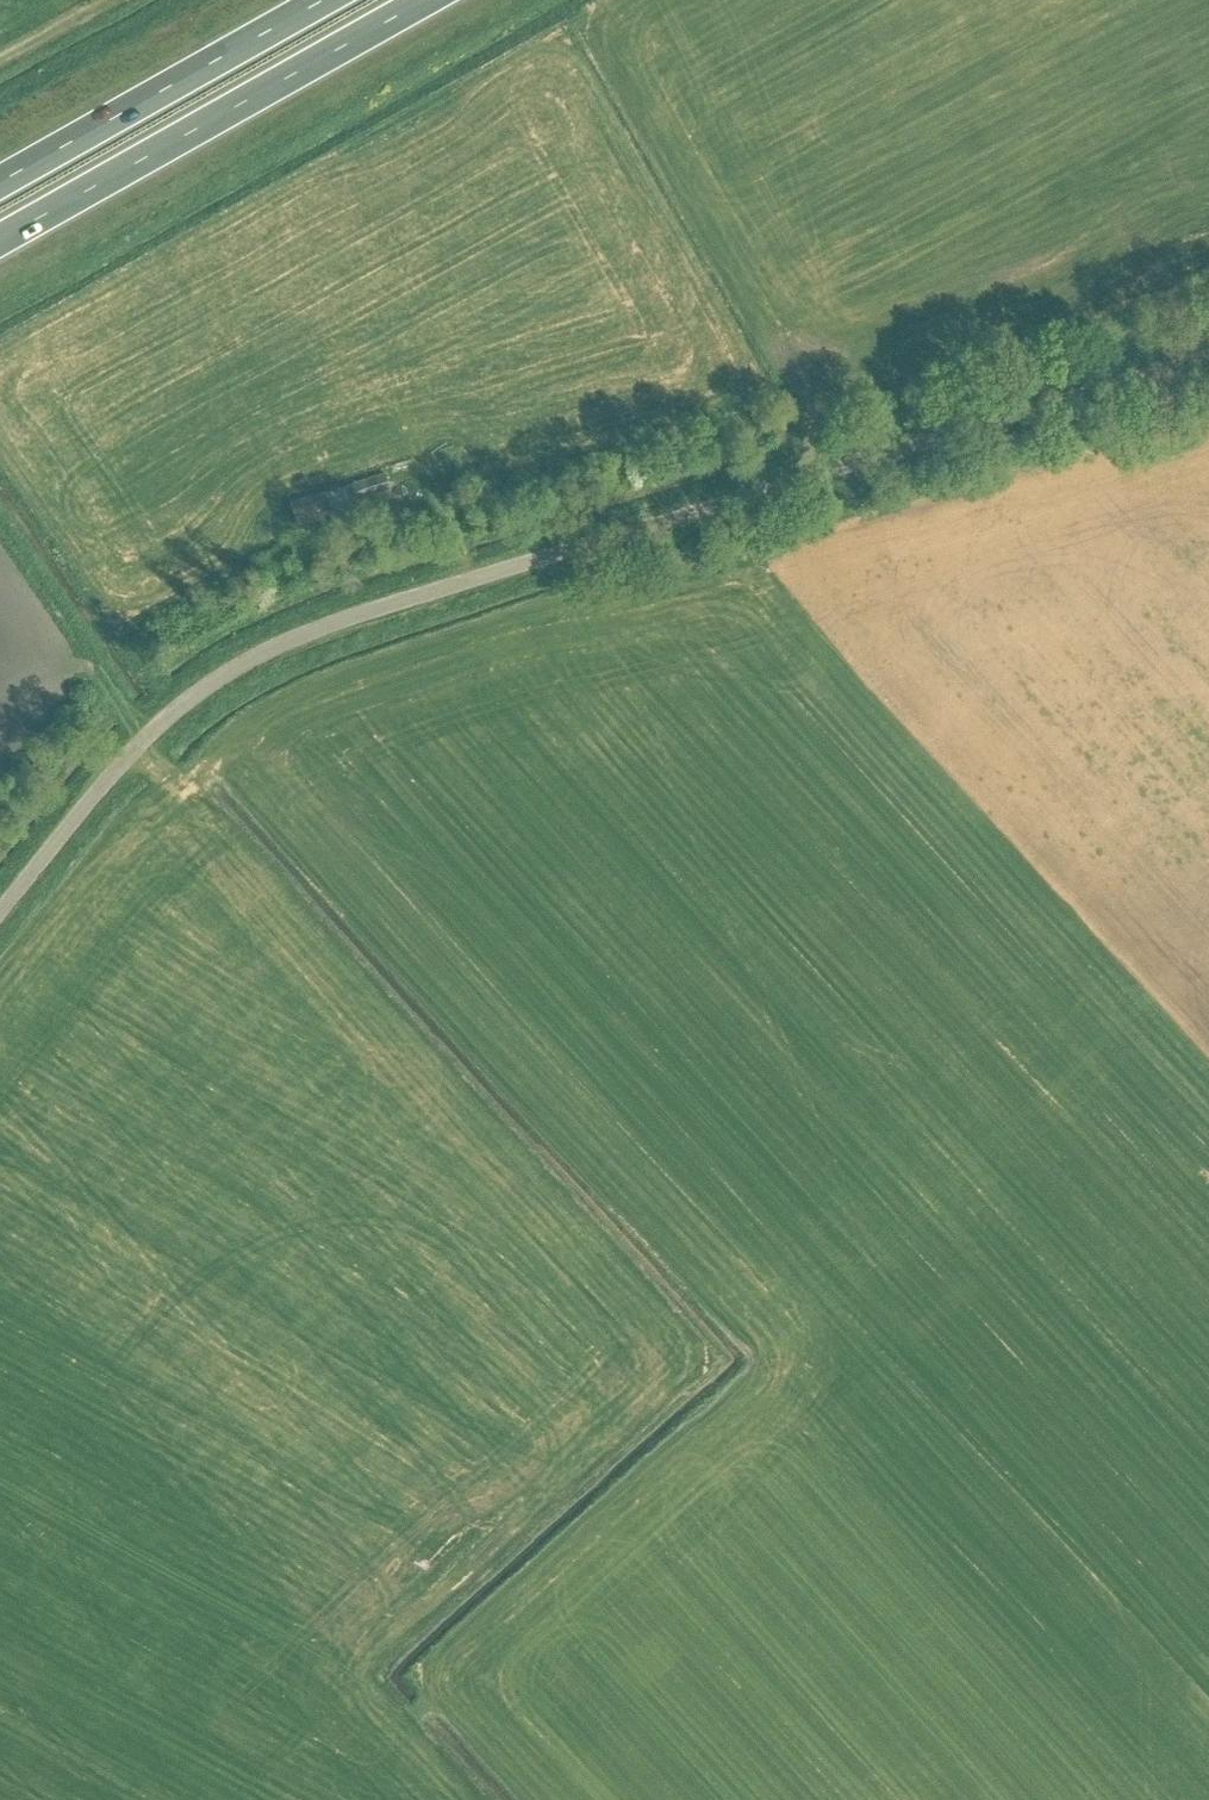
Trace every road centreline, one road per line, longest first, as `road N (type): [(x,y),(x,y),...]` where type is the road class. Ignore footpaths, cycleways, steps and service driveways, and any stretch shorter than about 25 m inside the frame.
road 1 (unclassified): [(0,912),(111,775),(199,691),(296,635),(1208,356)]
road 2 (trunk): [(0,242),(430,0)]
road 3 (trunk): [(325,0),(0,184)]

